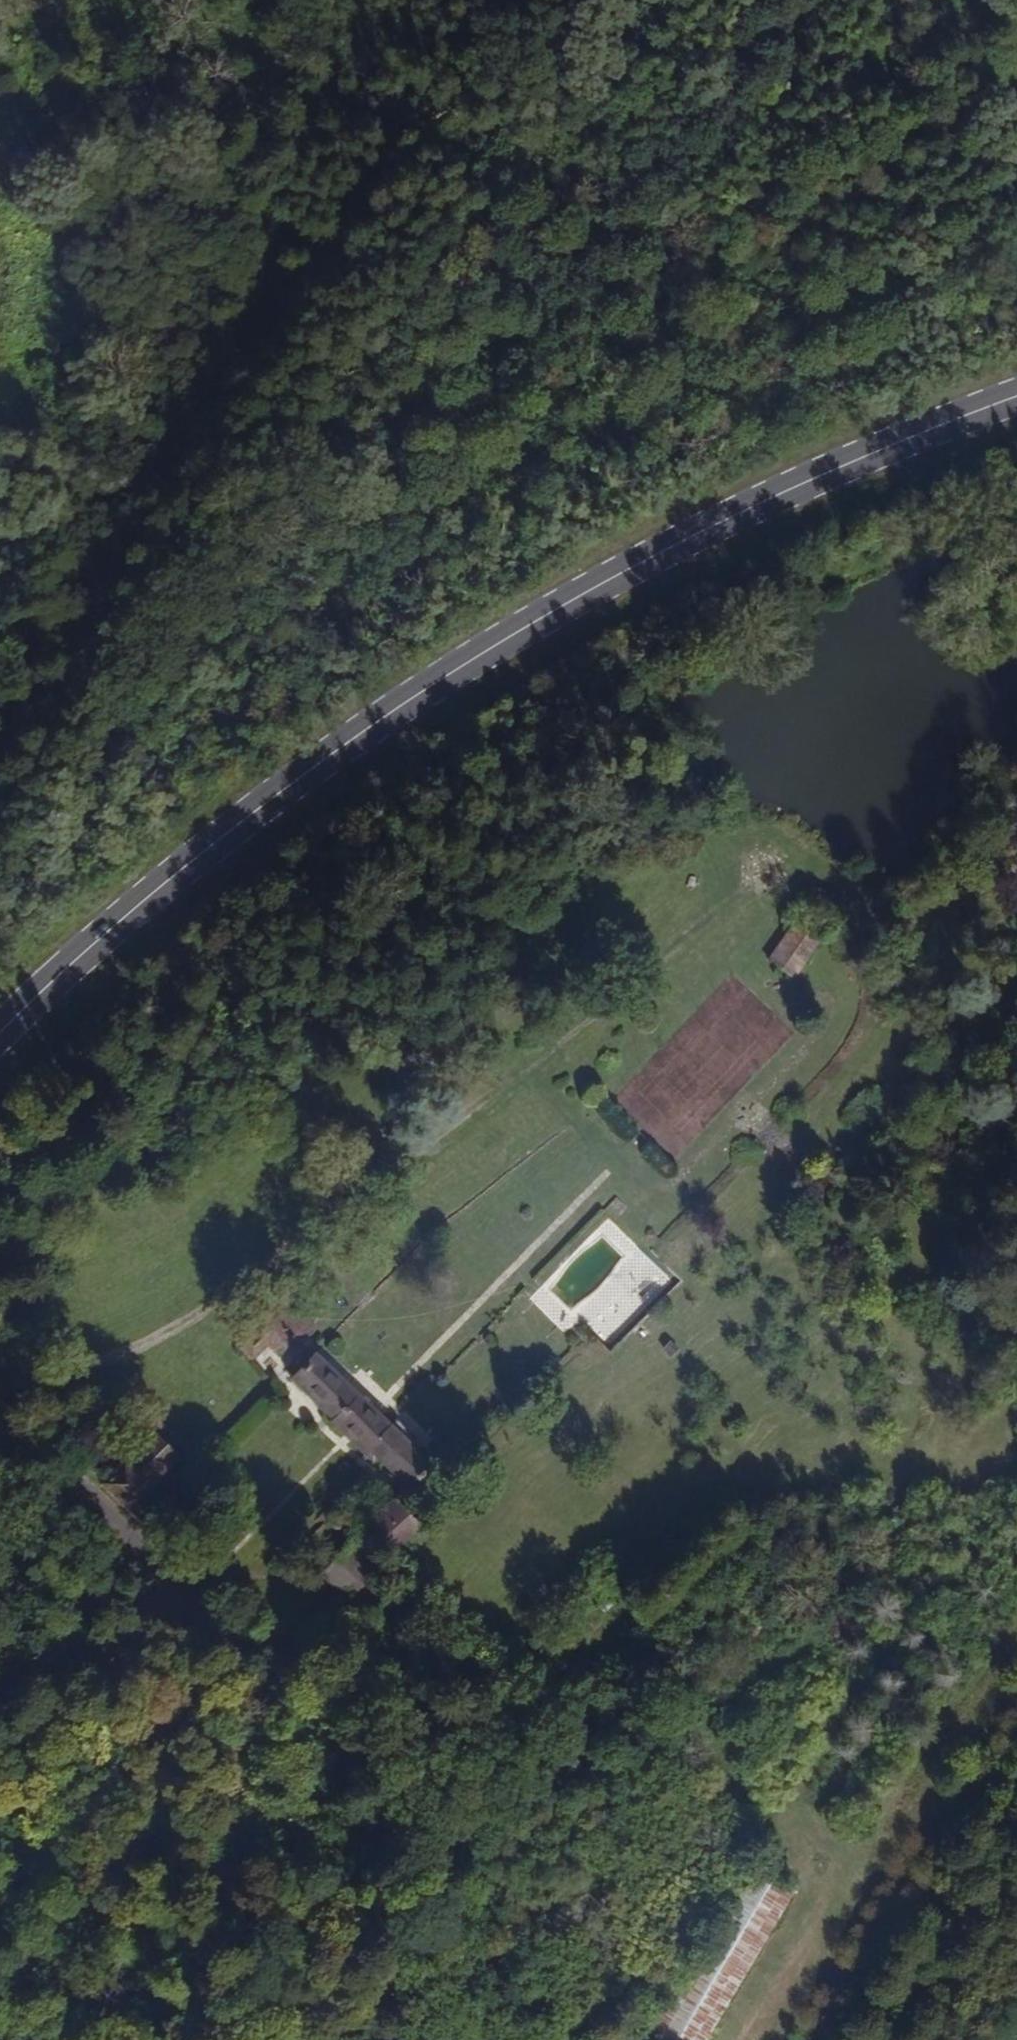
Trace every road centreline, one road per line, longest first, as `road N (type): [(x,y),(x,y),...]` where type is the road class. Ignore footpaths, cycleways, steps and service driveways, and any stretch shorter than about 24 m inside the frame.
road 1 (primary): [(0,1033),(203,852),(492,647),(765,501),(1016,396)]
road 2 (unclassified): [(415,2039),(378,1921),(330,1801),(287,1723),(51,1460),(0,1435)]

